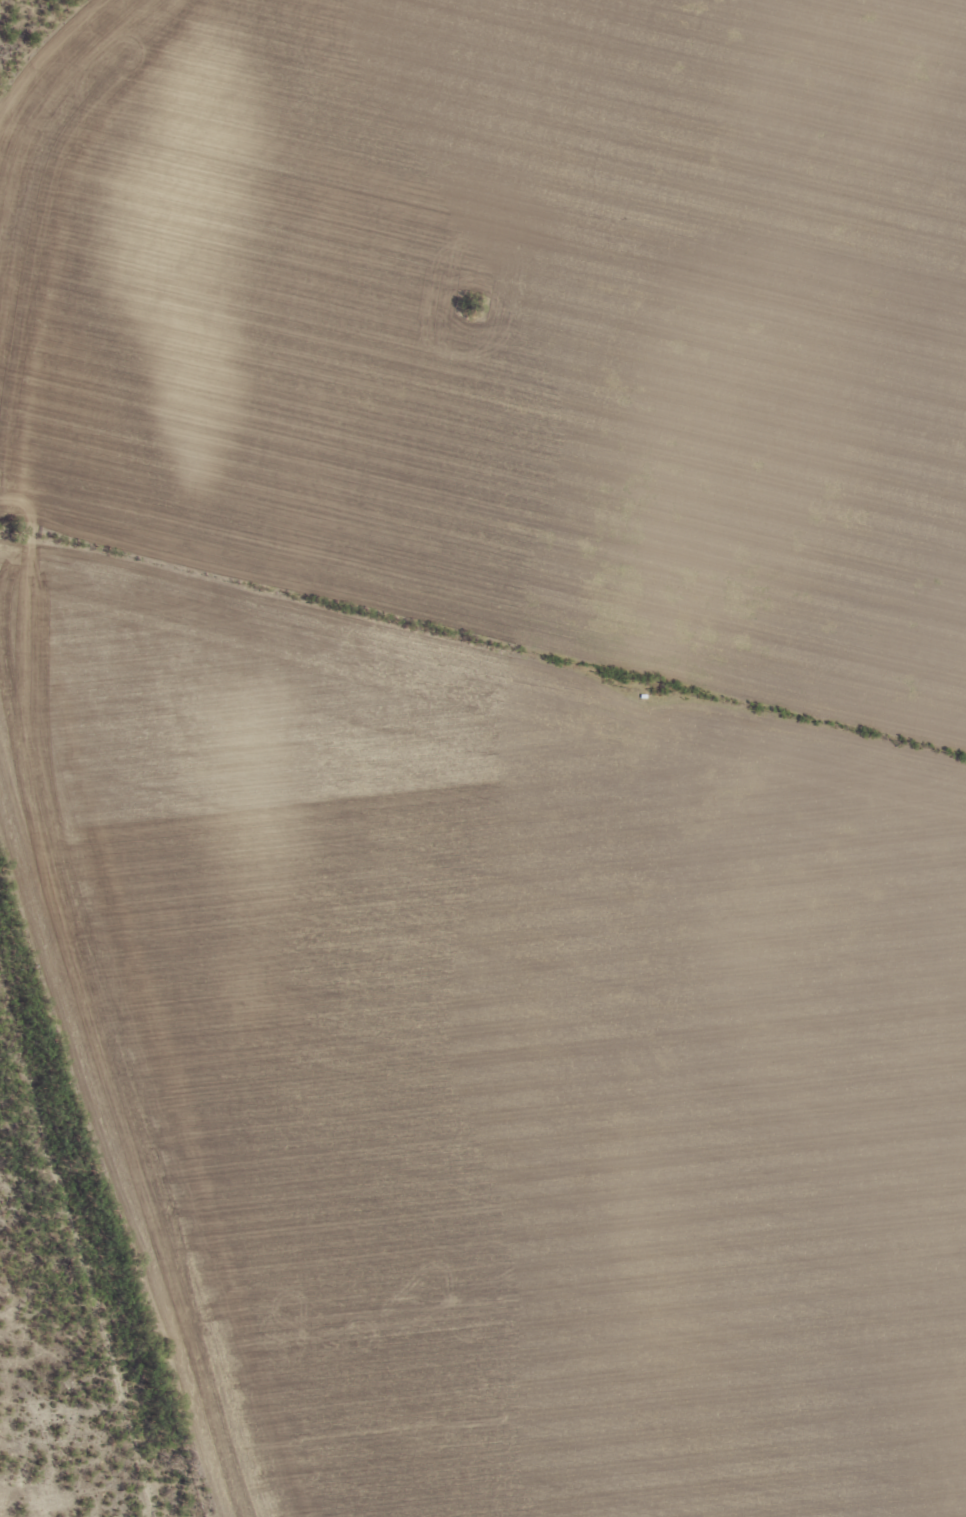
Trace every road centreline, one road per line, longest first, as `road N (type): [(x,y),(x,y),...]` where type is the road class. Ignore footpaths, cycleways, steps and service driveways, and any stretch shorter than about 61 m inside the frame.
road 1 (residential): [(0,106),(142,0)]

